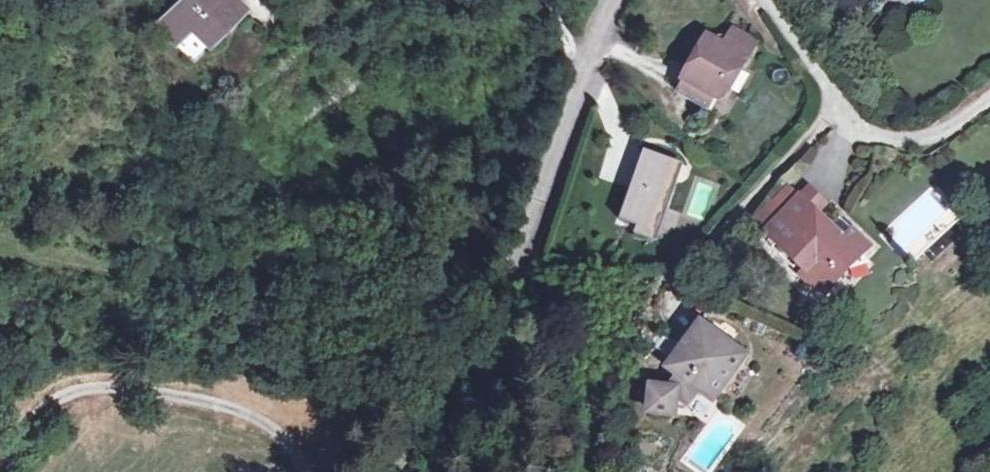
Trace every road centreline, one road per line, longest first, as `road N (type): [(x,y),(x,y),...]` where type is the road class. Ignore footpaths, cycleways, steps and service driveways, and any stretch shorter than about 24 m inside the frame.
road 1 (residential): [(406,471),(522,260),(618,0)]
road 2 (residential): [(0,463),(34,421),(74,391),(126,388),(265,420),(298,471)]
road 3 (residential): [(769,0),(831,102),(864,134),(931,139),(989,98)]

